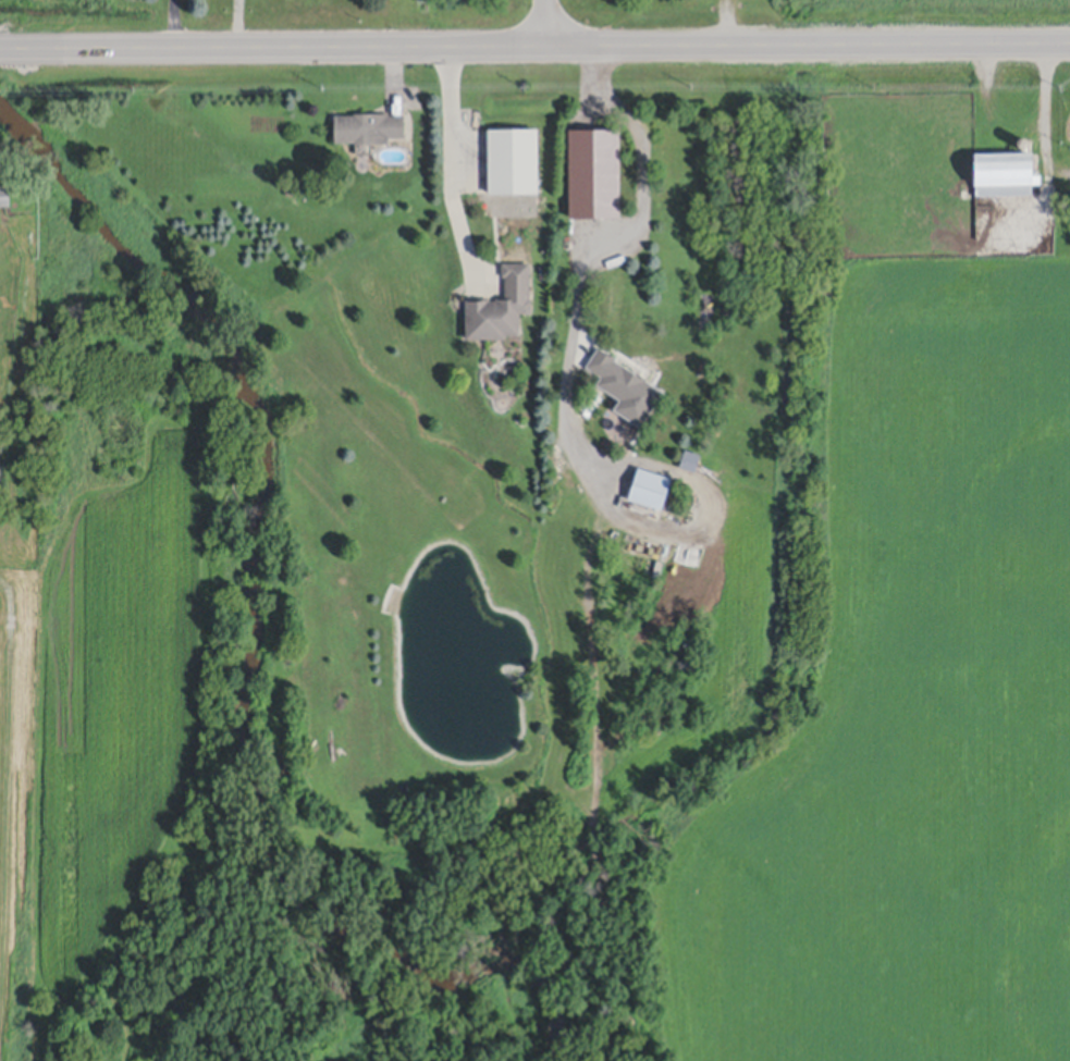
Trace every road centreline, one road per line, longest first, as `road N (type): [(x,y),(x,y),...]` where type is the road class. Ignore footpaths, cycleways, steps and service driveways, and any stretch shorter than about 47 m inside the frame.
road 1 (secondary): [(0,48),(1069,42)]

